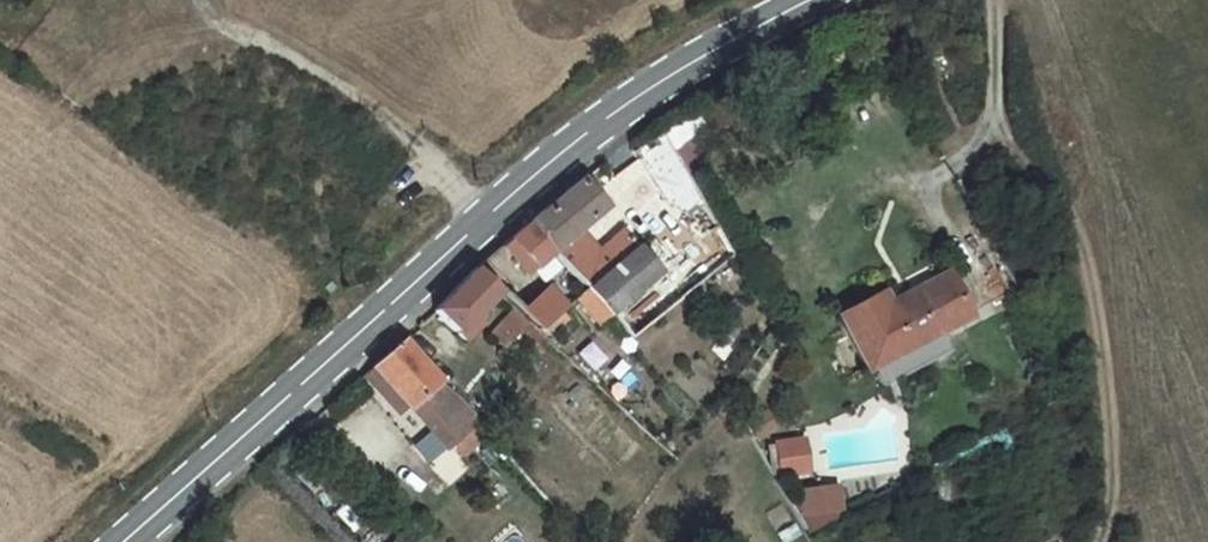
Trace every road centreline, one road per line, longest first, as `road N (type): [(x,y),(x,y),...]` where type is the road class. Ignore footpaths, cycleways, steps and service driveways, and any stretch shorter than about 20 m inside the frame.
road 1 (secondary): [(808,0),(602,121),(124,541)]
road 2 (track): [(995,122),(1075,221),(1098,323),(1113,471),(1101,541)]

